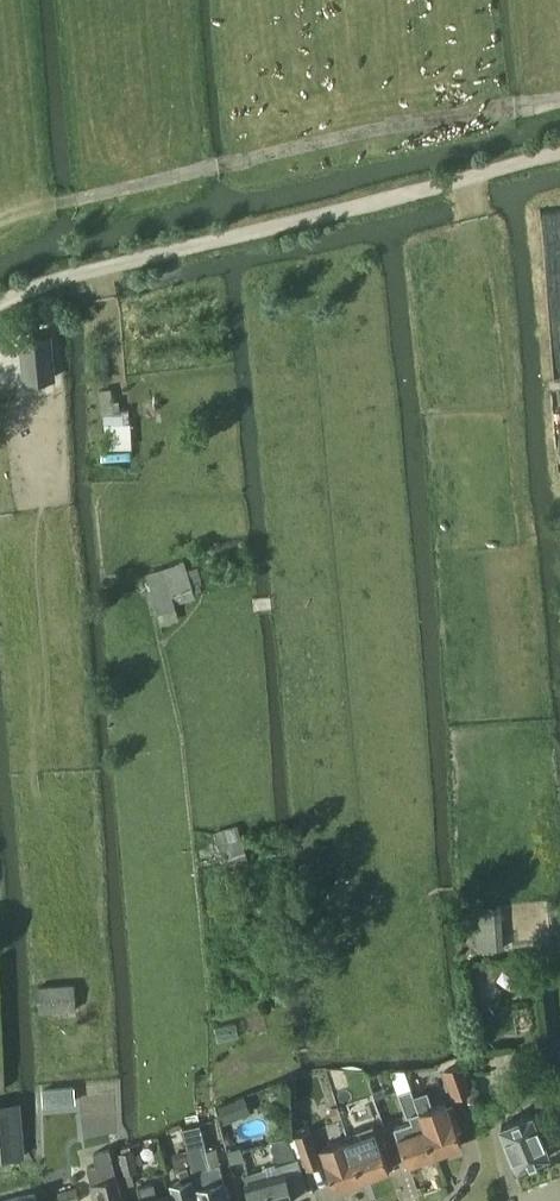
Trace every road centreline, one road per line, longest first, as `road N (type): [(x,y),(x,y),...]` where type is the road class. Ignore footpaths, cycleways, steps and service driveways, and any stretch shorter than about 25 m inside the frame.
road 1 (track): [(0,303),(79,273),(559,156)]
road 2 (track): [(0,233),(39,211),(339,136),(559,99)]

